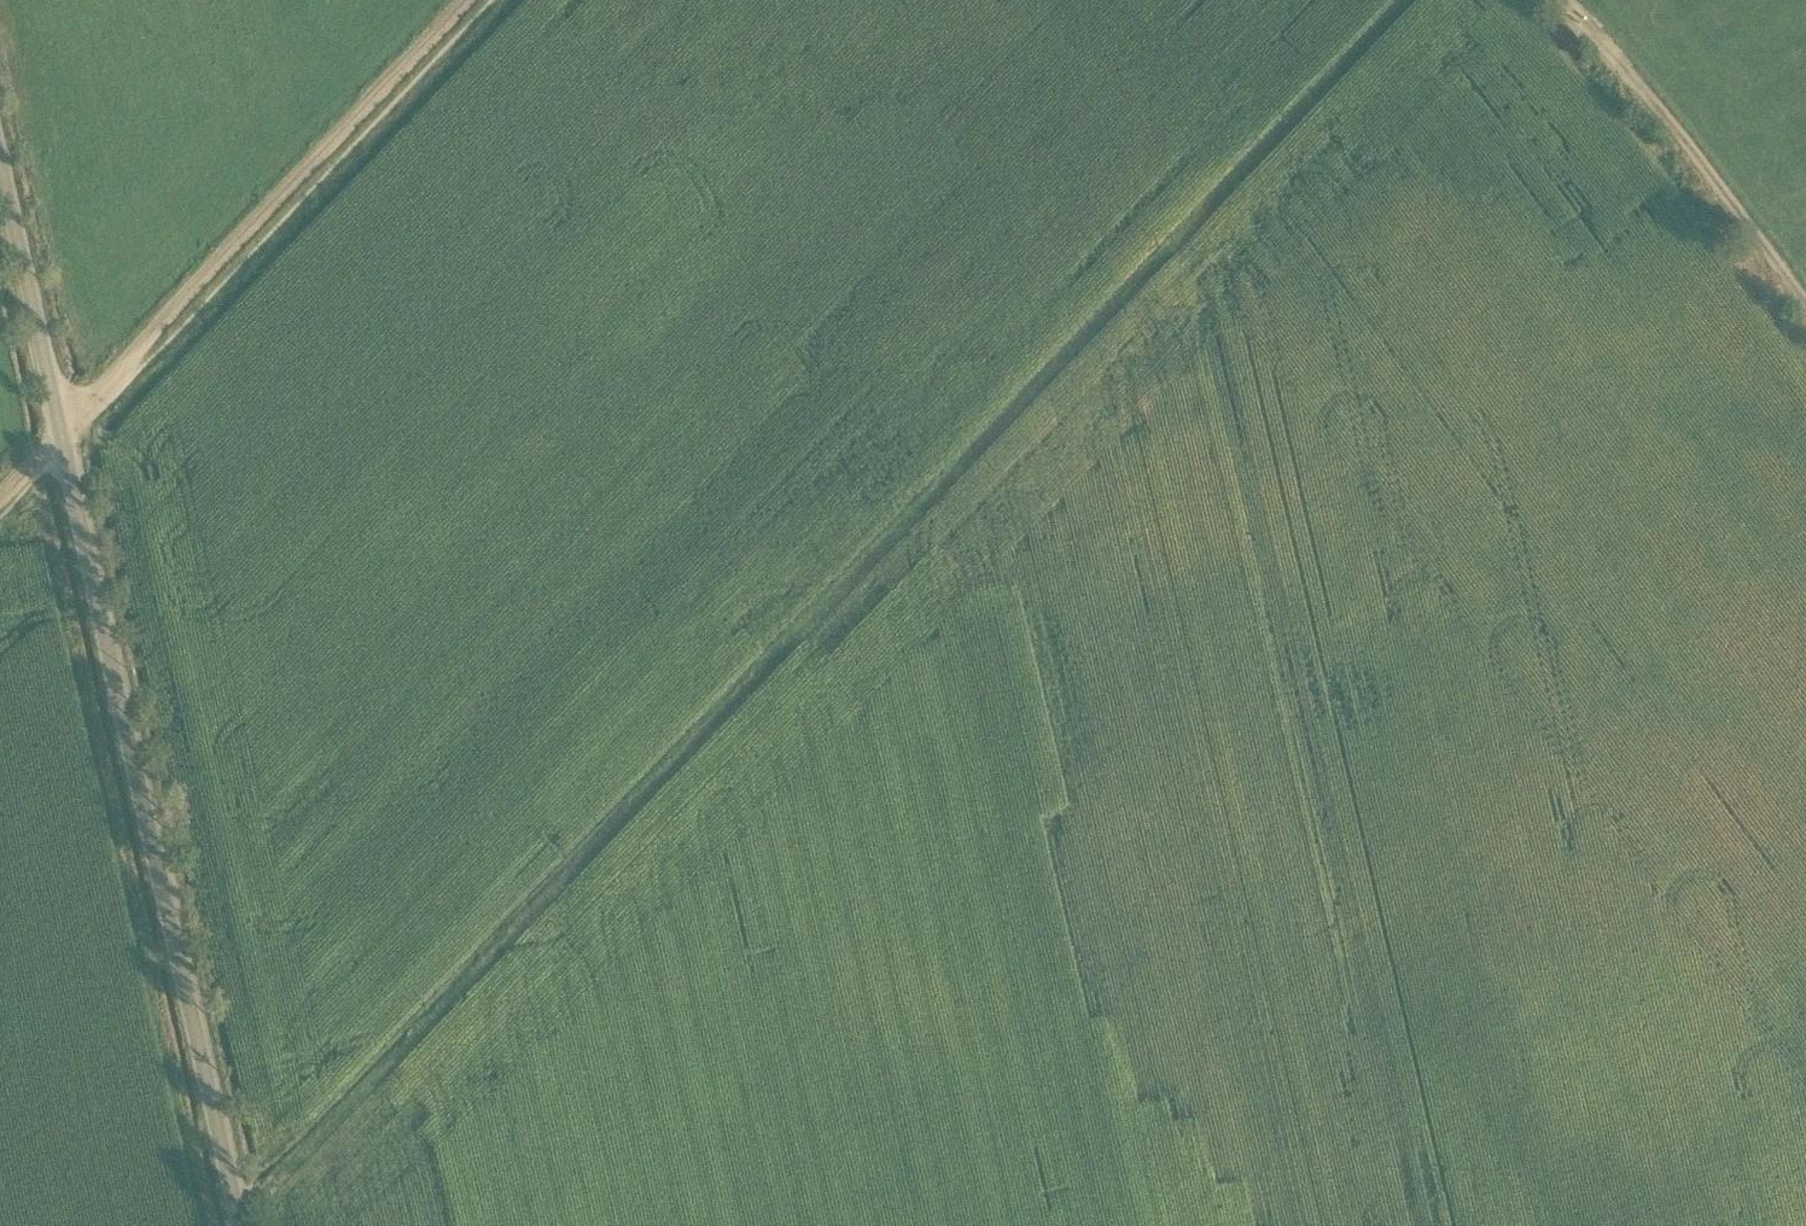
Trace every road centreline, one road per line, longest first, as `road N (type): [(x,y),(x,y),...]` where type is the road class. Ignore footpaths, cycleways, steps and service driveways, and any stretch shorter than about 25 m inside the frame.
road 1 (unclassified): [(247,1225),(0,147)]
road 2 (track): [(474,0),(0,501)]
road 3 (track): [(1548,0),(1657,116),(1805,320)]

